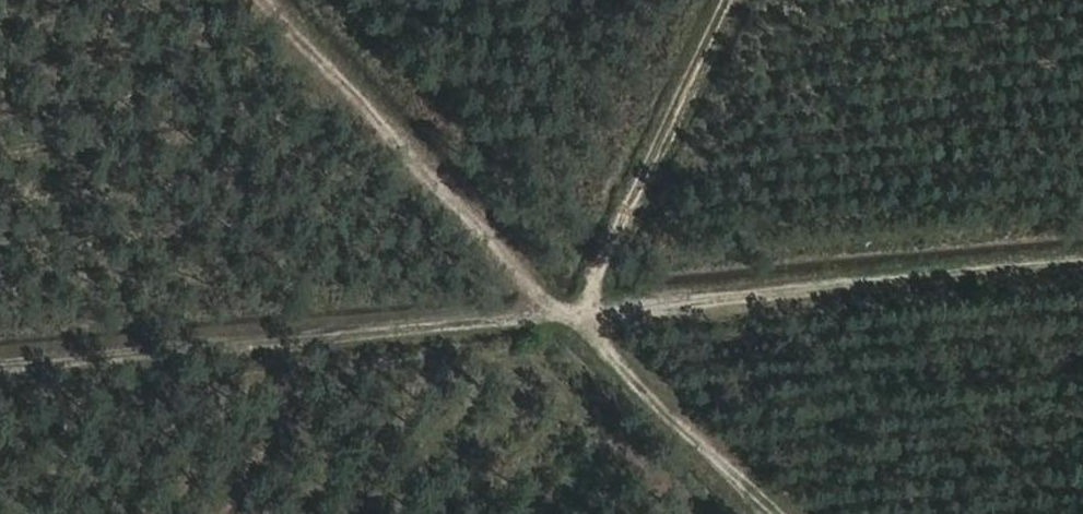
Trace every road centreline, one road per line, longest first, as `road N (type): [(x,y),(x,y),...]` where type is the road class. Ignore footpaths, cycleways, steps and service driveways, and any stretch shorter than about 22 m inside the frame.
road 1 (track): [(267,0),(568,314),(1082,267)]
road 2 (track): [(0,360),(568,314),(772,513)]
road 3 (track): [(568,314),(733,0)]

